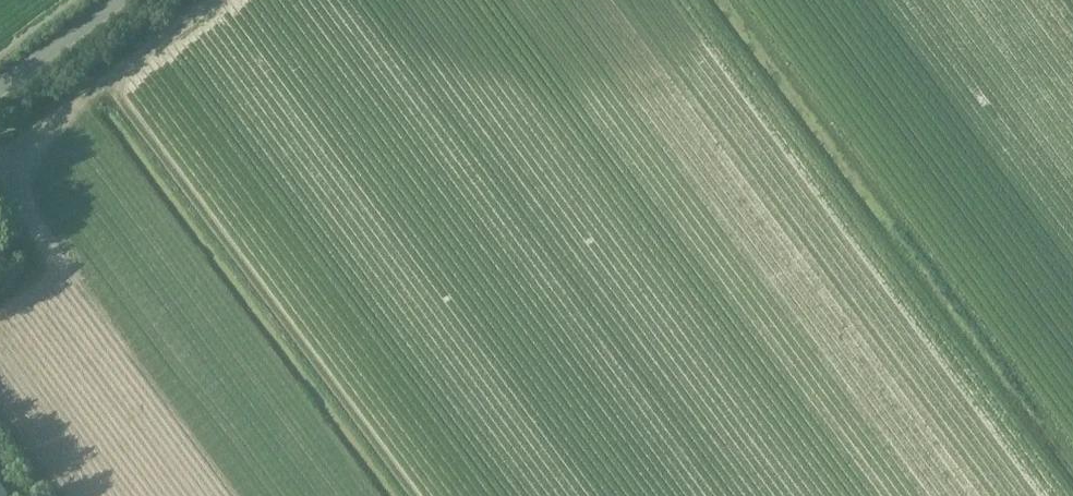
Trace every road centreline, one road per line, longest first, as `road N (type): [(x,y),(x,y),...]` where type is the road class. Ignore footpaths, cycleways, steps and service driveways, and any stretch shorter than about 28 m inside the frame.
road 1 (unclassified): [(0,84),(113,0)]

